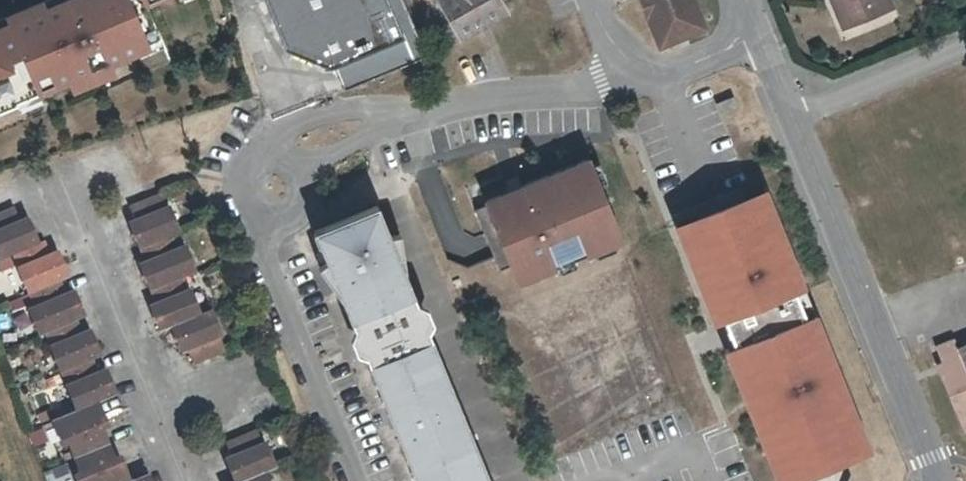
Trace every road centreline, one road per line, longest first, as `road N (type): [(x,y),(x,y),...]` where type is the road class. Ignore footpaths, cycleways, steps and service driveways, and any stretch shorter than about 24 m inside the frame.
road 1 (residential): [(793,118),(936,480)]
road 2 (residential): [(397,120),(435,107),(653,81),(761,37)]
road 3 (residential): [(185,480),(55,166)]
road 4 (residential): [(358,480),(279,296),(269,223)]
road 5 (residential): [(793,118),(965,46)]
road 6 (residential): [(397,120),(332,112),(294,125),(281,151)]
road 7 (residential): [(281,151),(252,151),(230,180),(239,211),(269,223)]

